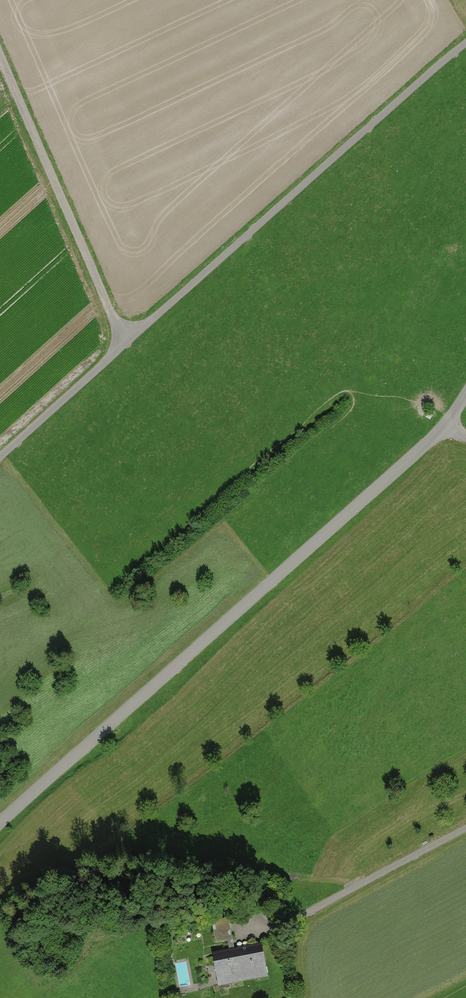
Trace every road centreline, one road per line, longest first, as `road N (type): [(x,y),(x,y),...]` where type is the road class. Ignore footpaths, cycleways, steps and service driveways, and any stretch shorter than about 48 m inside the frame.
road 1 (track): [(465,40),(0,457)]
road 2 (unclassified): [(0,822),(449,427)]
road 3 (track): [(126,344),(0,55)]
road 4 (residential): [(465,830),(289,925)]

